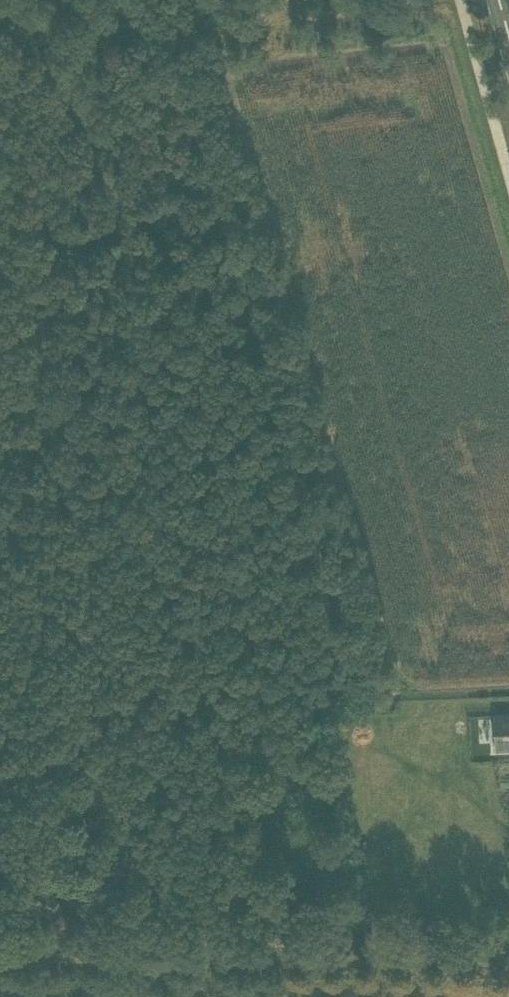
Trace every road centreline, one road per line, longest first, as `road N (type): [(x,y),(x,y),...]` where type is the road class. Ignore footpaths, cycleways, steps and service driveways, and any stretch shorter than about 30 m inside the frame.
road 1 (unclassified): [(0,950),(454,957),(508,969)]
road 2 (track): [(0,47),(386,0)]

